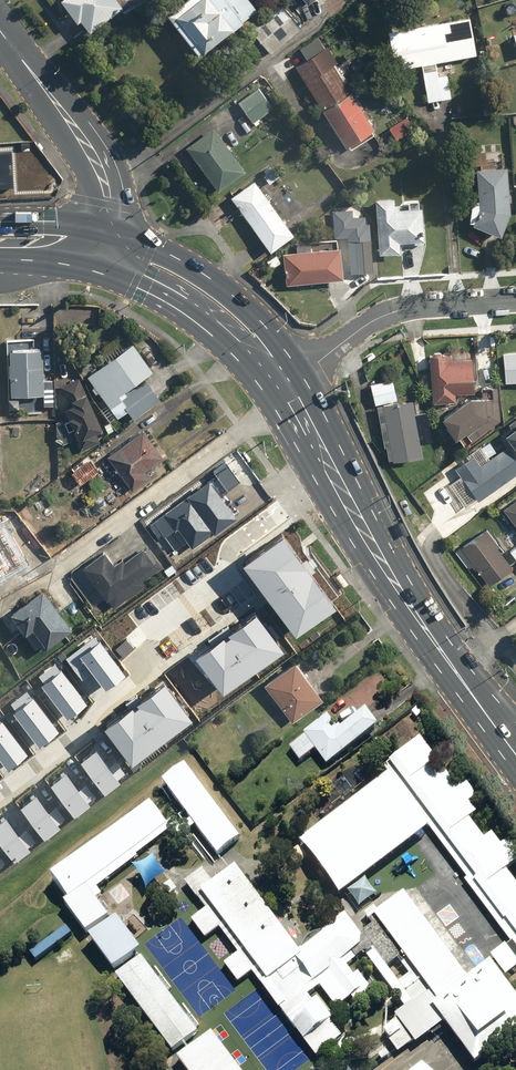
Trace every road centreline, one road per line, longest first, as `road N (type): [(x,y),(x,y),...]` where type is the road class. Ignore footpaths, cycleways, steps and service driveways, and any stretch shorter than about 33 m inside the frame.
road 1 (residential): [(338,474),(227,561),(223,587),(160,636),(140,680),(0,792)]
road 2 (primary): [(515,751),(394,580),(338,474)]
road 3 (residential): [(288,384),(387,315),(515,299)]
road 4 (primary): [(106,231),(194,267),(249,311),(288,384)]
road 5 (secondary): [(106,231),(108,198),(97,163),(0,28)]
road 6 (primary): [(288,384),(178,303),(102,269)]

